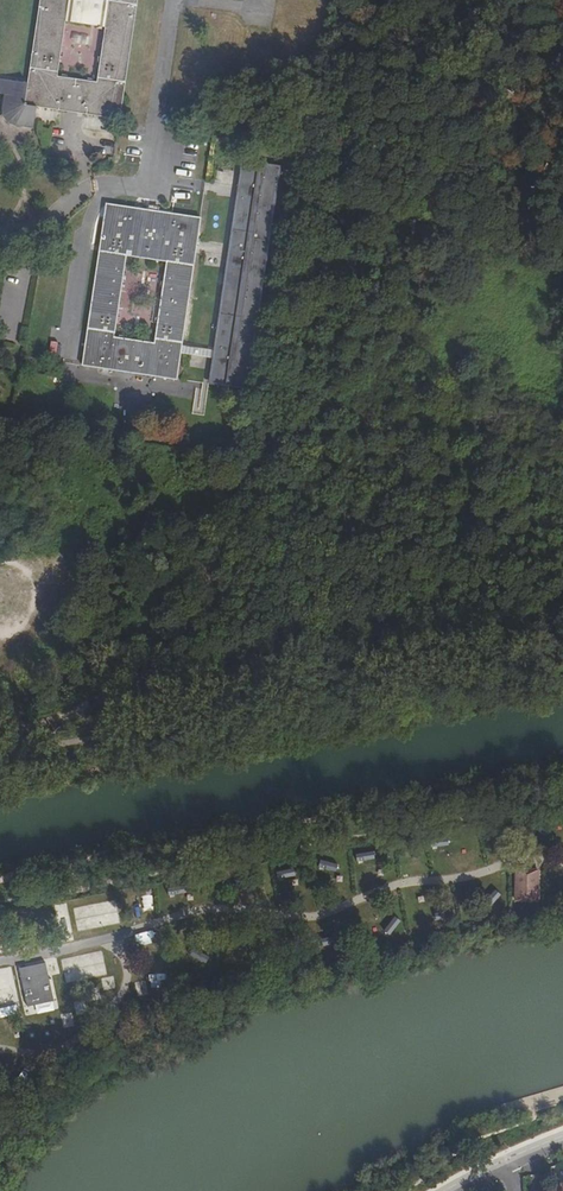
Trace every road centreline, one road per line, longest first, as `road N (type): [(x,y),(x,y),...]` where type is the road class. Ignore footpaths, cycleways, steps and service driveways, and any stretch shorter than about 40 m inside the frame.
road 1 (track): [(562,771),(0,879)]
road 2 (track): [(0,1048),(65,1027),(156,965),(231,944)]

